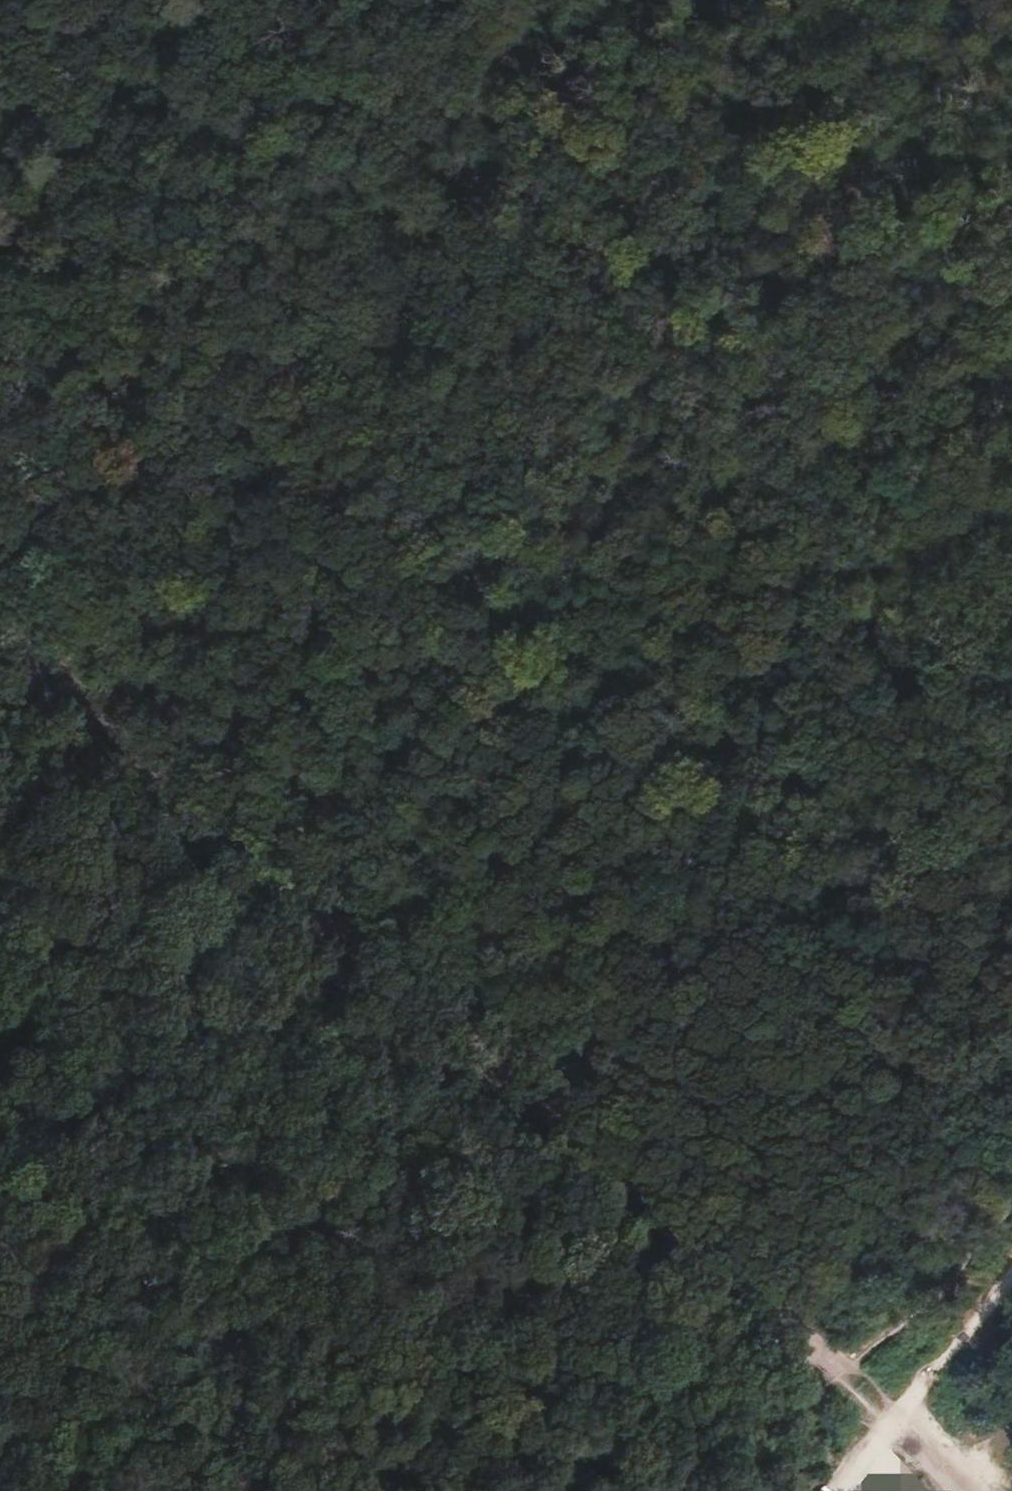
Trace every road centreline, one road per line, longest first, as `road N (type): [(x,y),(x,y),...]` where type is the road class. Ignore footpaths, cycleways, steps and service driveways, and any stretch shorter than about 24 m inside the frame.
road 1 (track): [(0,243),(208,0)]
road 2 (unclassified): [(847,1490),(1011,1283)]

